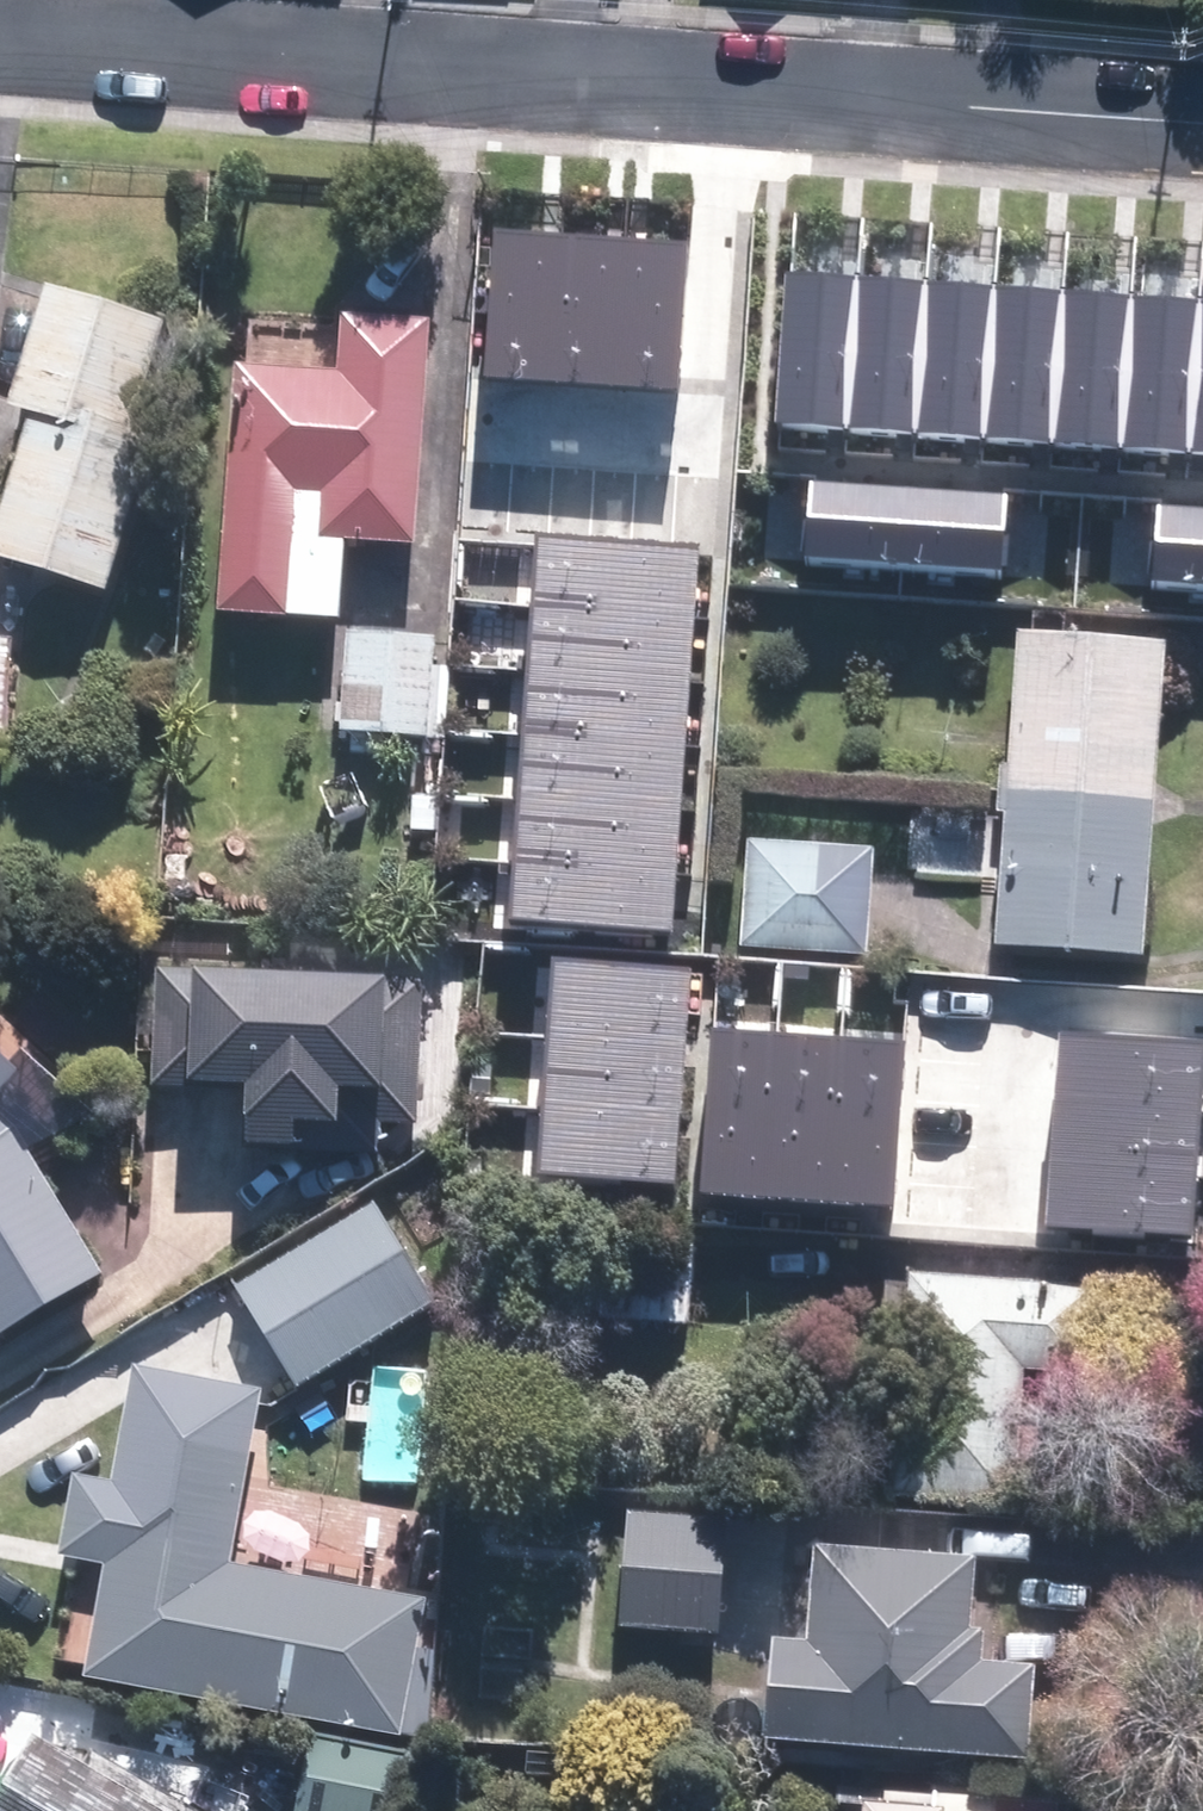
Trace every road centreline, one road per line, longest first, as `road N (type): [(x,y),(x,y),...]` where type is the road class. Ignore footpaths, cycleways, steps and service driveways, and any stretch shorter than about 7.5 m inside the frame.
road 1 (residential): [(0,34),(1202,122)]

